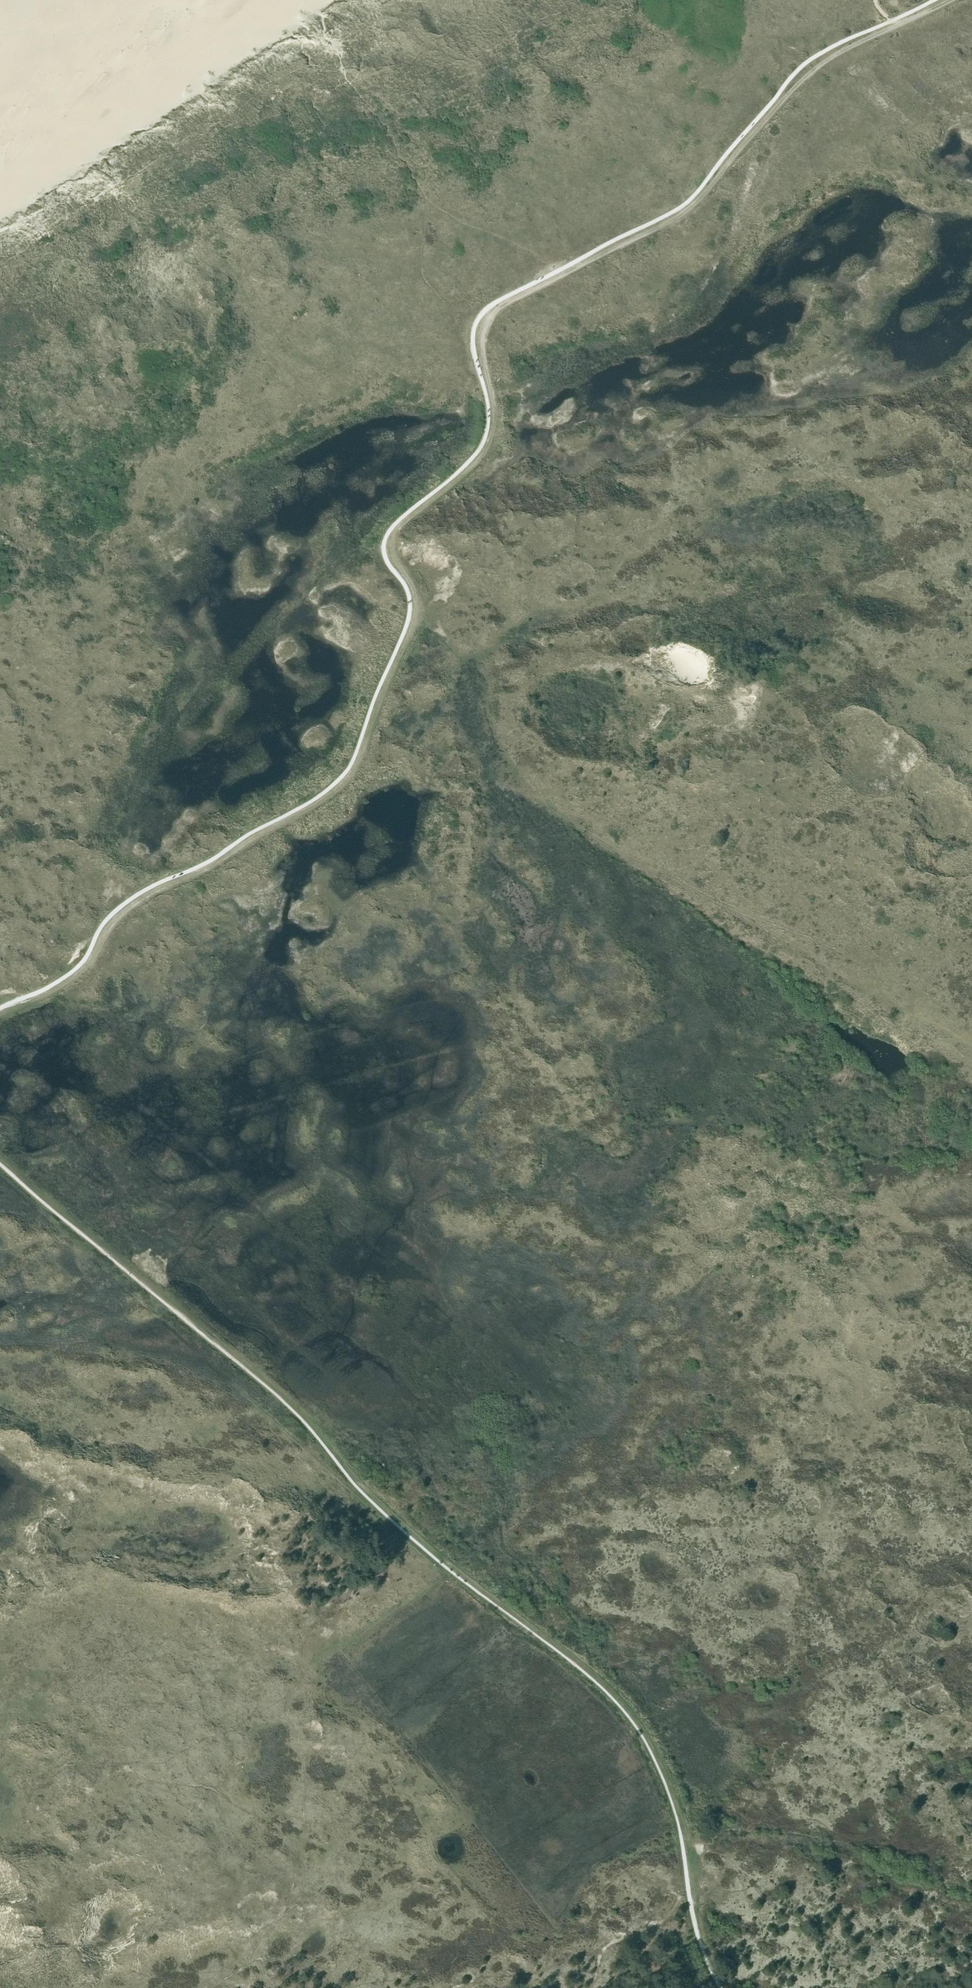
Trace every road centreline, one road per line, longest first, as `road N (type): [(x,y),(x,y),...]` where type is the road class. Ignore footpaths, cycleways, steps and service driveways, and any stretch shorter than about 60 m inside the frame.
road 1 (track): [(953,0),(819,65),(686,212),(490,318),(483,355),(494,433),(476,465),(393,539),(417,614),(351,776),(216,866),(139,903),(72,980),(0,1016)]

